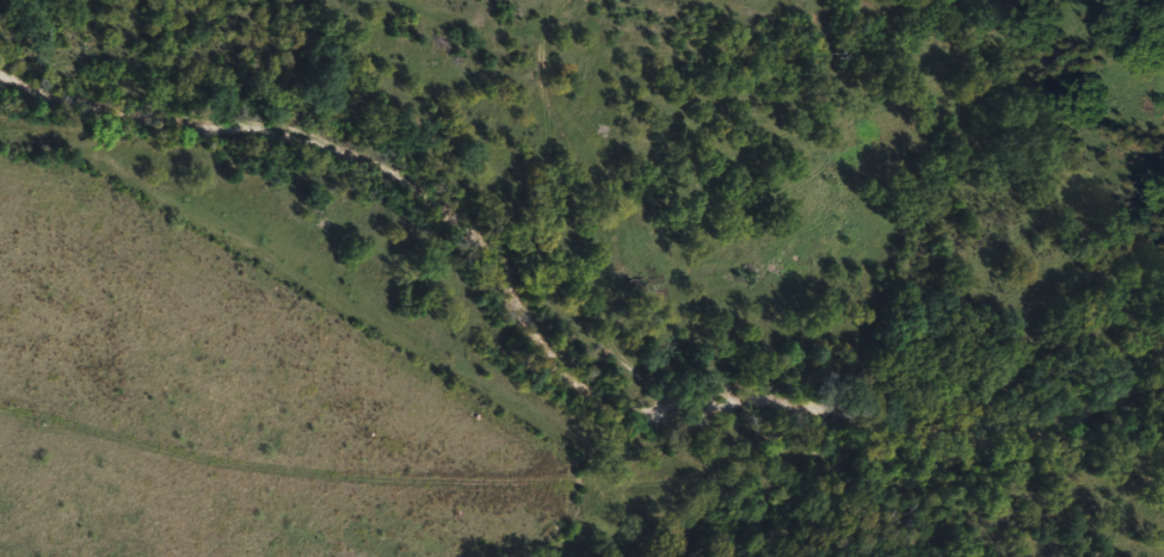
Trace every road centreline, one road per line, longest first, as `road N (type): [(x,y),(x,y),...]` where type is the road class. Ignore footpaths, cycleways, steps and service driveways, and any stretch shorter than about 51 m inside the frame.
road 1 (residential): [(879,556),(848,538),(860,466),(1163,139)]

